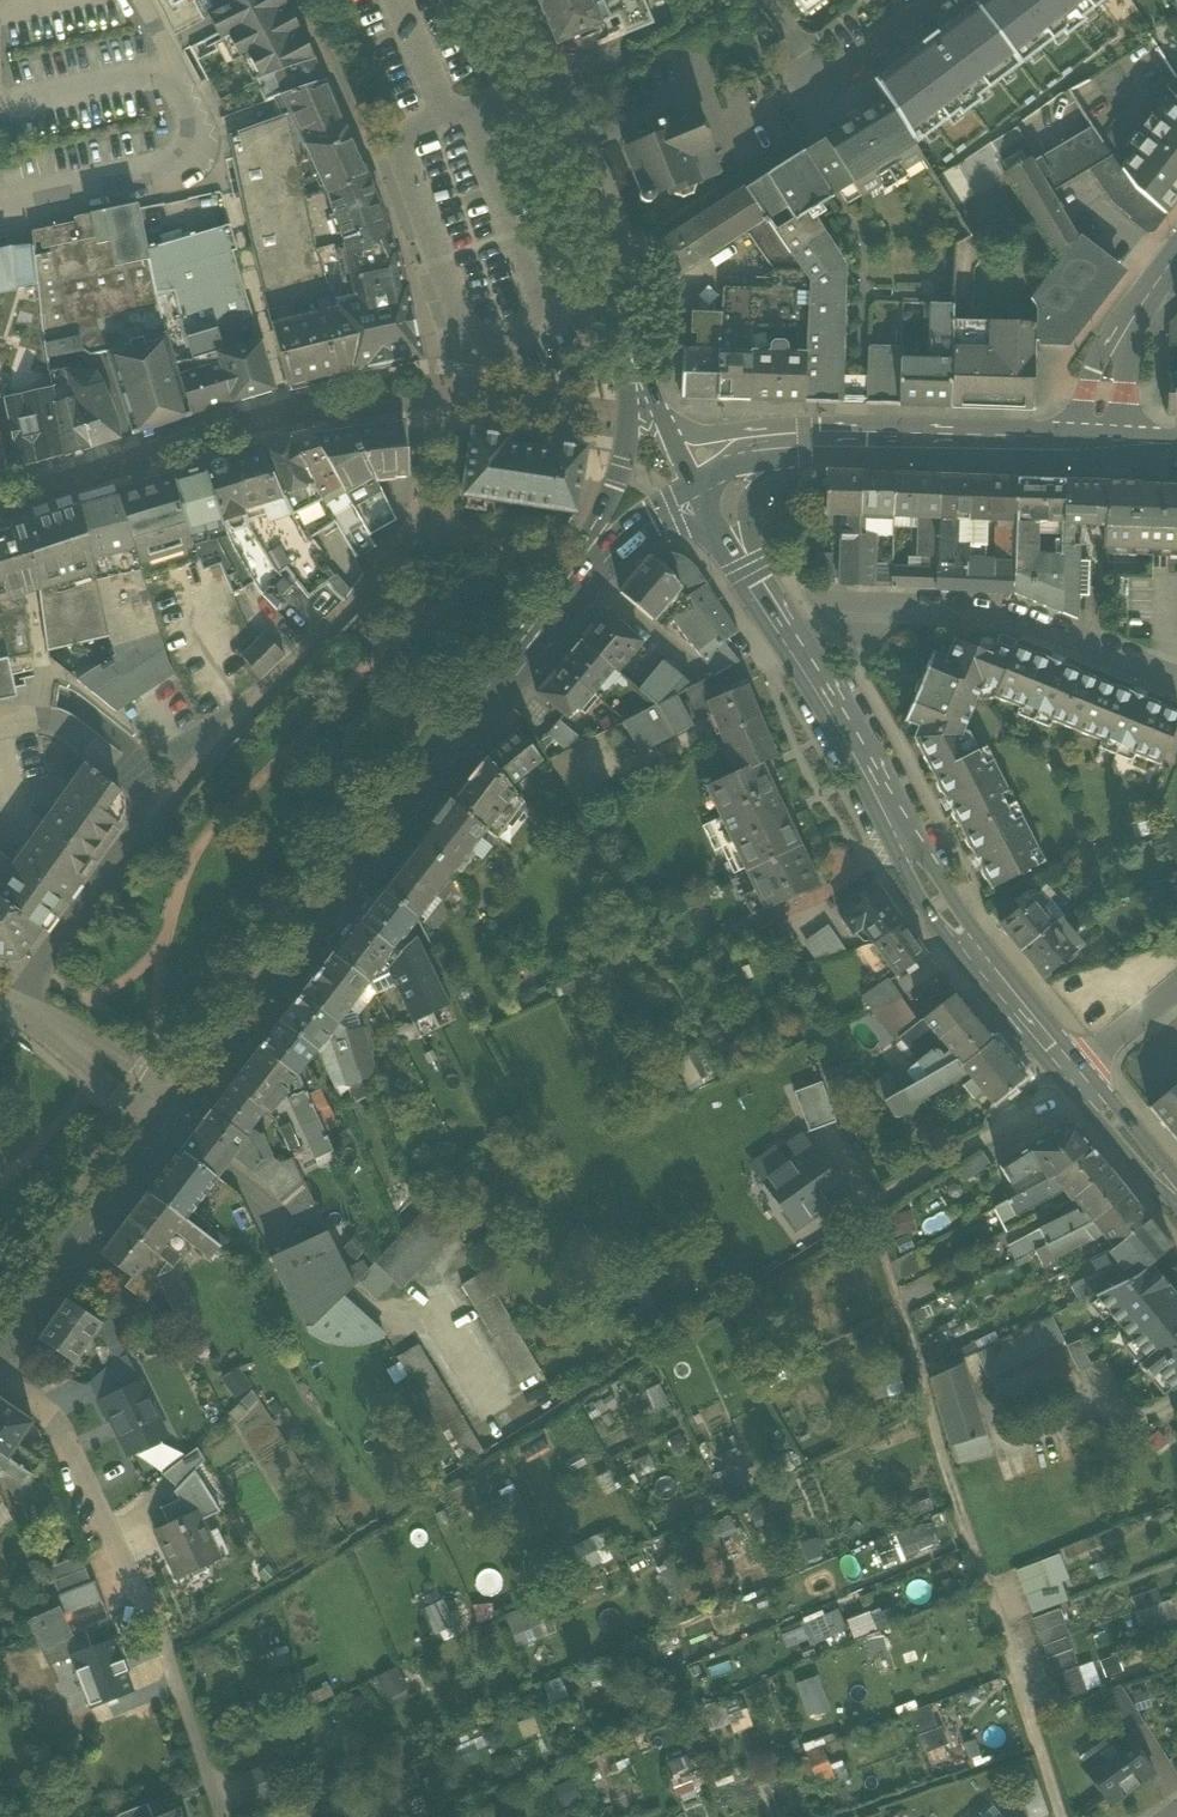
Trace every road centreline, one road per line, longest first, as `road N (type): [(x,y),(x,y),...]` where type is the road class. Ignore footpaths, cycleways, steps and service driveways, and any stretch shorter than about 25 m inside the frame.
road 1 (secondary): [(173,1114),(567,599)]
road 2 (track): [(864,1212),(1064,1816)]
road 3 (secondary): [(752,581),(837,711),(940,905),(1073,1073)]
road 4 (secondary): [(626,342),(508,0)]
road 5 (residential): [(1176,684),(1017,611),(854,603)]
road 6 (residential): [(0,1378),(56,1422),(121,1543),(167,1656)]
road 7 (secondary): [(0,1348),(173,1114)]
road 8 (secondary): [(796,444),(1080,443)]
road 9 (track): [(864,1212),(1042,1103),(1073,1073)]
road 10 (residential): [(930,0),(816,81),(761,0)]
road 11 (residential): [(12,1008),(143,826)]
road 12 (tertiary): [(1080,443),(1149,294),(1176,256)]
road 13 (secondary): [(567,599),(614,491),(628,410)]
road 14 (residential): [(12,1008),(173,1114)]
road 15 (secondary): [(567,599),(625,542),(696,490)]
road 16 (unclassified): [(167,1656),(219,1816)]
road 17 (secondary): [(1073,1073),(1176,1193)]
road 18 (residential): [(752,581),(758,490),(796,444)]
road 19 (residential): [(796,444),(768,430),(701,434),(663,418)]
road 20 (residential): [(1176,988),(1073,1073)]

